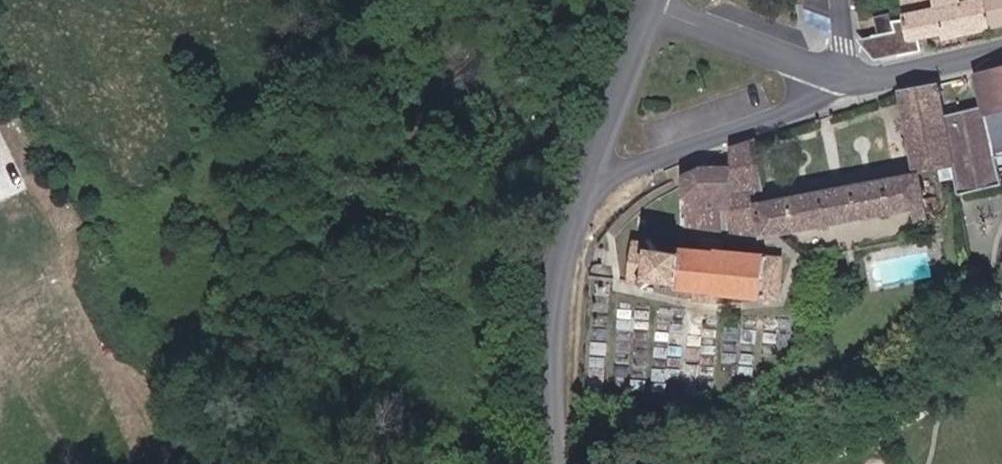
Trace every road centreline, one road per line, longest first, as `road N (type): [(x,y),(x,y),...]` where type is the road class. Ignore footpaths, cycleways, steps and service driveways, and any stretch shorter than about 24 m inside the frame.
road 1 (unclassified): [(580,203),(644,148),(844,75)]
road 2 (tertiary): [(580,203),(548,267),(555,463)]
road 3 (tertiary): [(658,0),(580,203)]
road 4 (unclassified): [(666,0),(844,75)]
road 5 (unclassified): [(1001,51),(844,75)]

